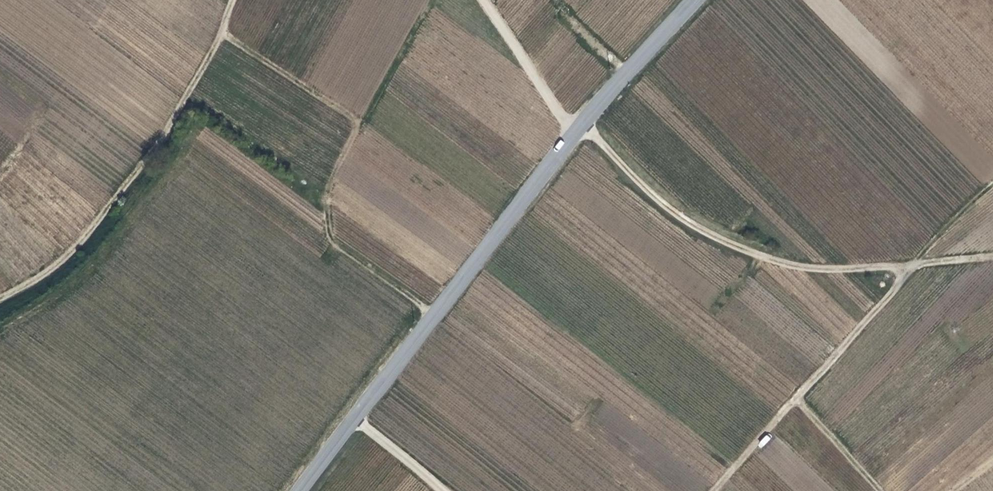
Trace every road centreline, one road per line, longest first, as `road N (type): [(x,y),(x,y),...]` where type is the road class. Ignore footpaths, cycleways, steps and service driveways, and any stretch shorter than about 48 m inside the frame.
road 1 (tertiary): [(297,490),(584,125),(701,0)]
road 2 (track): [(0,301),(86,241),(161,146),(228,32),(238,0)]
road 3 (track): [(914,265),(794,265),(745,252),(680,218),(584,125)]
road 4 (track): [(914,265),(797,399),(882,490)]
road 5 (track): [(485,0),(575,135)]
road 6 (track): [(797,399),(714,490)]

